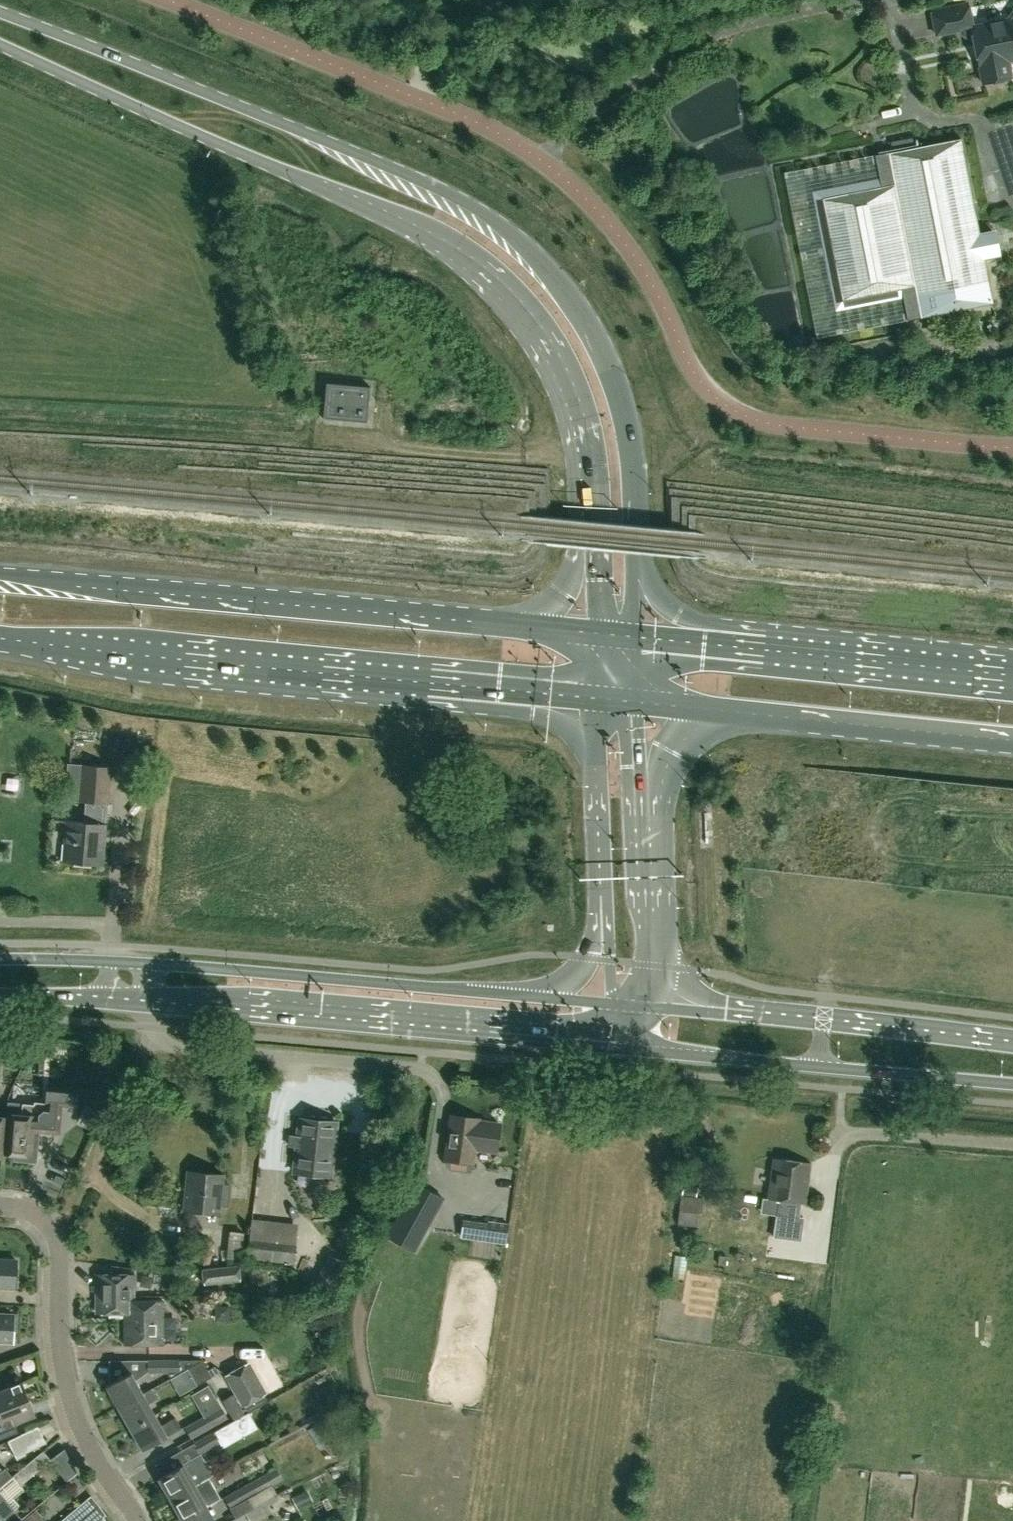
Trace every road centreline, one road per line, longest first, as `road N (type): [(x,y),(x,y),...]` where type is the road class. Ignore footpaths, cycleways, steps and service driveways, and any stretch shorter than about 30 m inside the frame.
road 1 (unclassified): [(169,0),(451,111),(544,162),(630,249),(694,371),(737,411),(780,425),(1012,447)]
road 2 (primary): [(635,541),(630,427),(611,370),(556,279),(505,229),(442,191),(0,13)]
road 3 (primary): [(0,44),(360,203),(490,279),(527,319),(571,392),(592,524)]
road 4 (primary): [(0,638),(596,697)]
road 5 (primary): [(525,626),(0,574)]
road 6 (tertiary): [(149,1006),(624,1048)]
road 7 (tertiary): [(624,1048),(1012,1083)]
road 8 (tertiary): [(528,997),(151,963)]
road 9 (residential): [(137,1520),(91,1449),(70,1397),(54,1232),(32,1211),(0,1206)]
road 10 (tertiary): [(1012,1046),(645,1006)]
road 11 (primary): [(739,711),(1012,740)]
road 12 (primary): [(1012,674),(768,649)]
road 13 (tertiary): [(596,697),(602,902)]
road 14 (tertiary): [(645,1006),(644,821)]
road 15 (primary): [(768,649),(663,601),(635,541)]
road 16 (primary): [(644,821),(674,753),(739,711)]
road 17 (primary): [(768,649),(632,637)]
road 18 (tertiary): [(602,902),(588,959),(528,997)]
road 19 (primary): [(592,524),(566,582),(525,626)]

